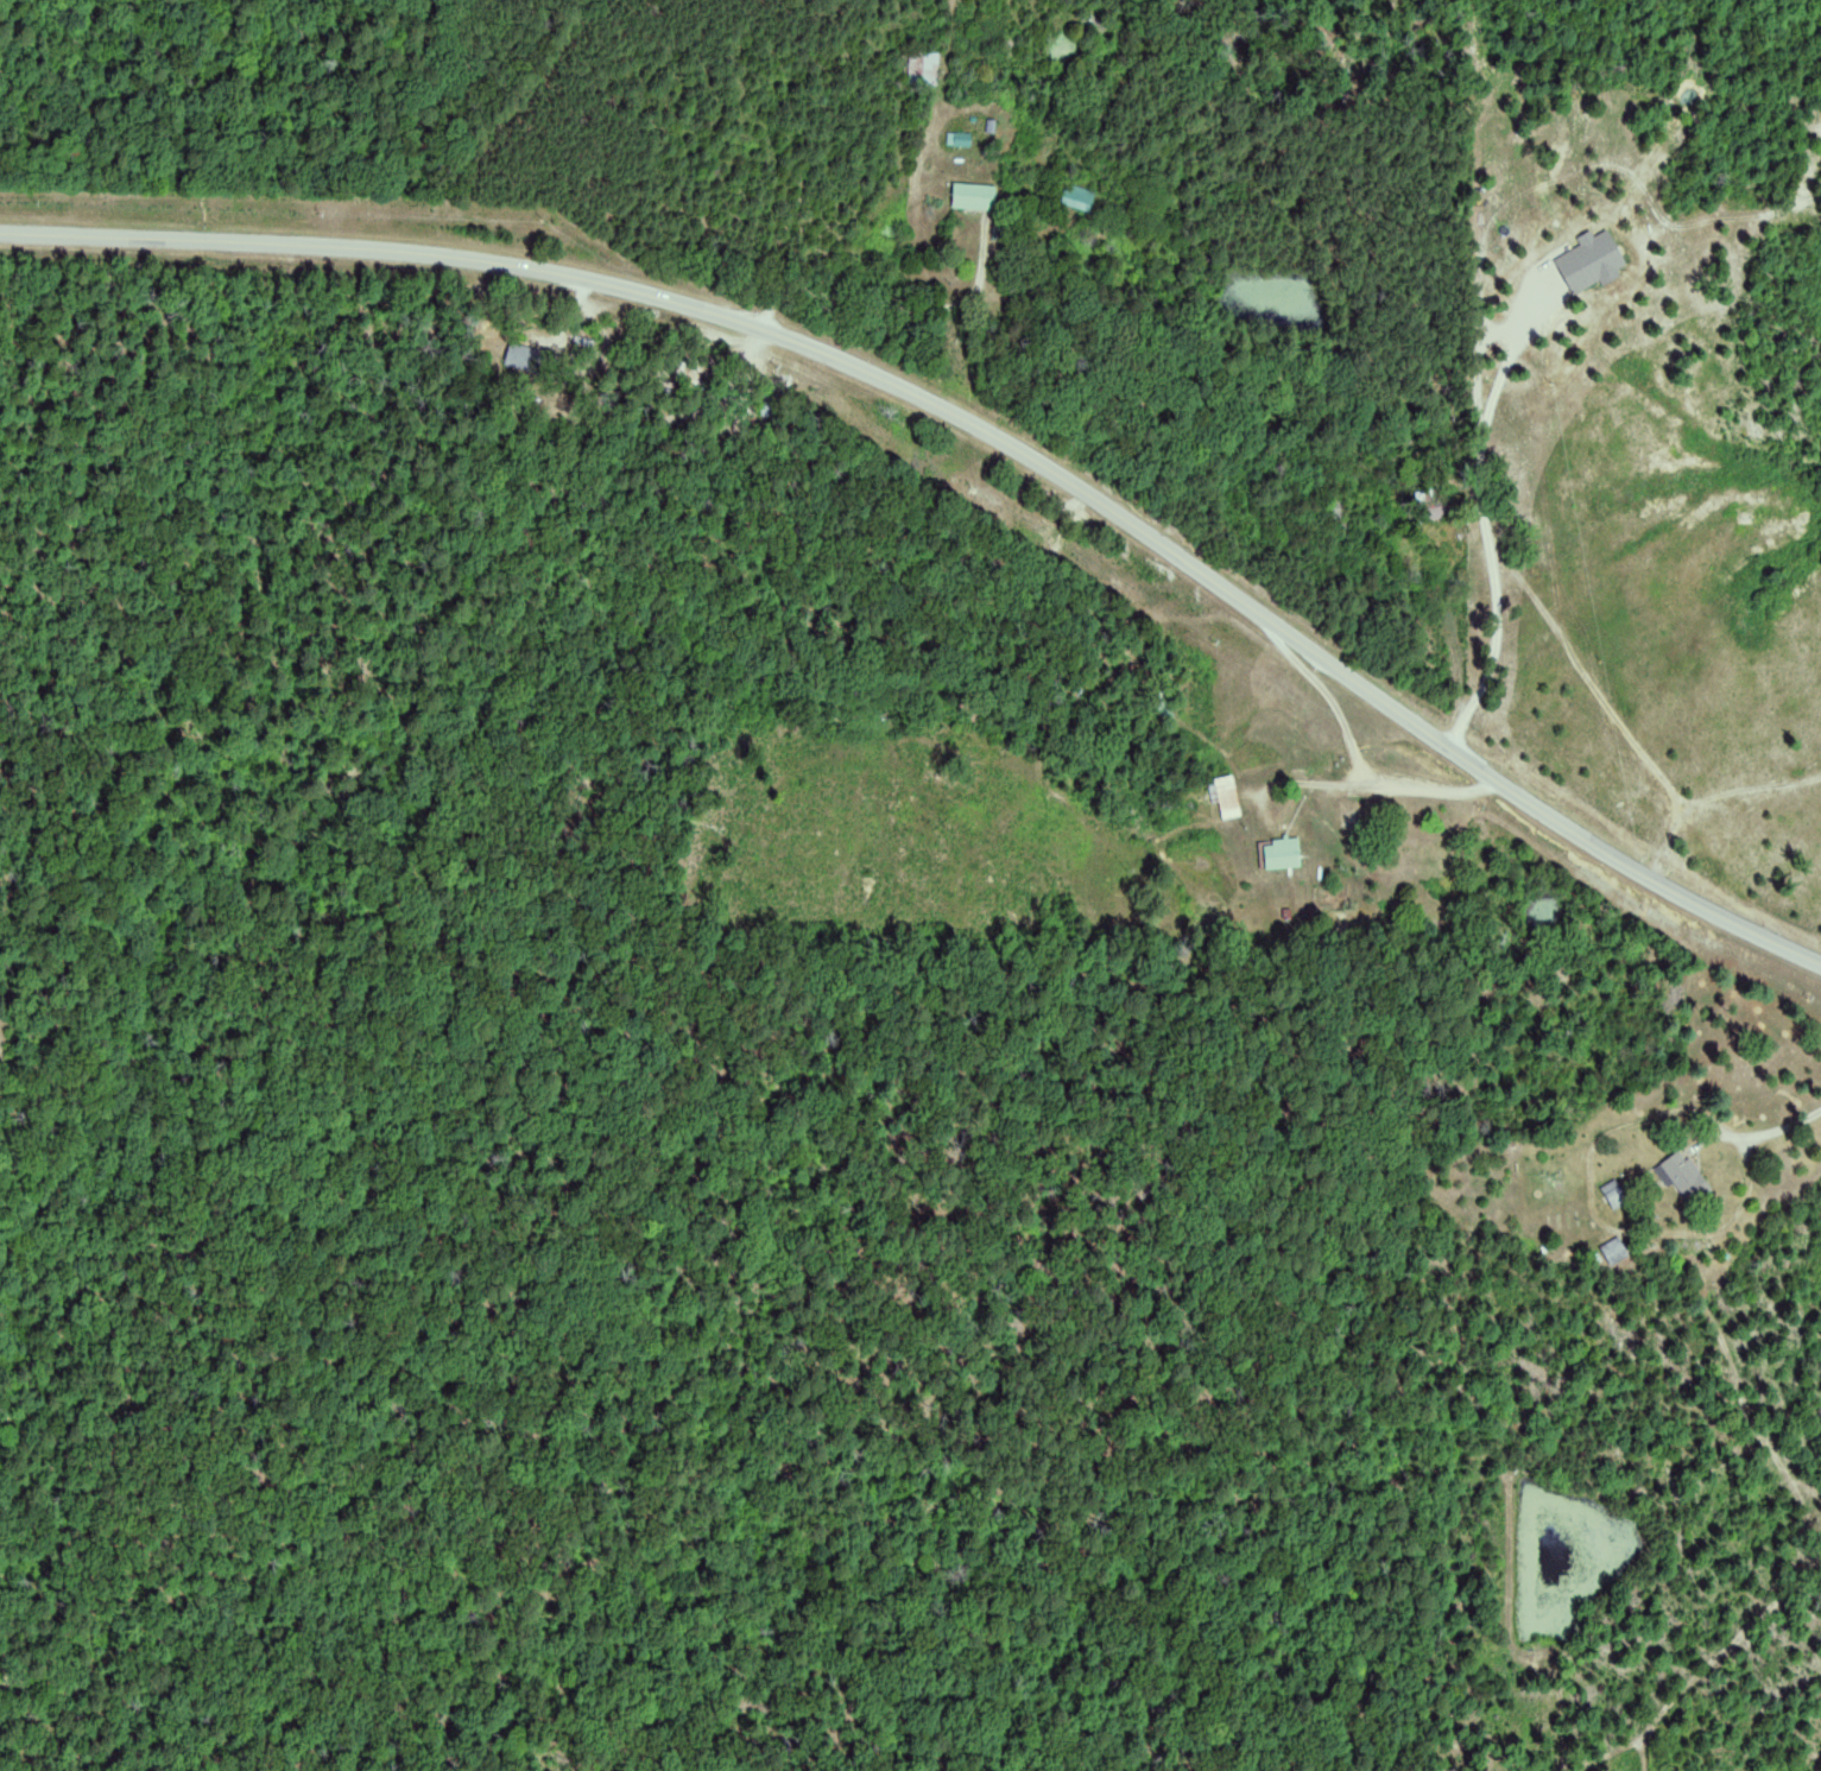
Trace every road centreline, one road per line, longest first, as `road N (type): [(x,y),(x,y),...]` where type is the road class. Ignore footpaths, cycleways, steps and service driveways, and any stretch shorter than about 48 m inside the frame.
road 1 (tertiary): [(0,238),(344,248),(517,264),(754,325),(854,366),(1011,448),(1573,834),(1731,924),(1820,965)]

